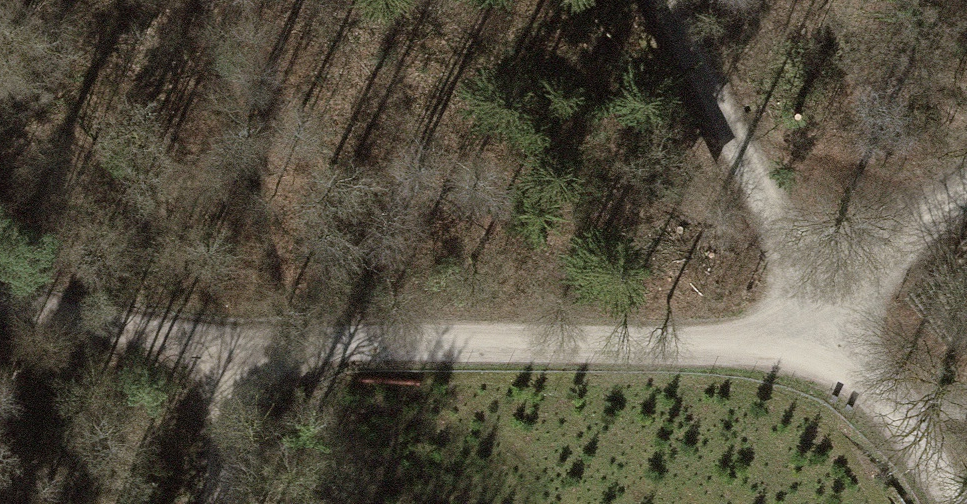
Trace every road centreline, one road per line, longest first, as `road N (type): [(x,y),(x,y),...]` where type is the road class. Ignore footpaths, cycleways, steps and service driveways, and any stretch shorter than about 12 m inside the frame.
road 1 (track): [(812,345),(235,342),(96,325),(0,297)]
road 2 (track): [(812,345),(746,164),(661,0)]
road 3 (track): [(812,345),(966,183)]
road 4 (unclassified): [(963,503),(812,345)]
road 5 (track): [(235,342),(209,503)]

